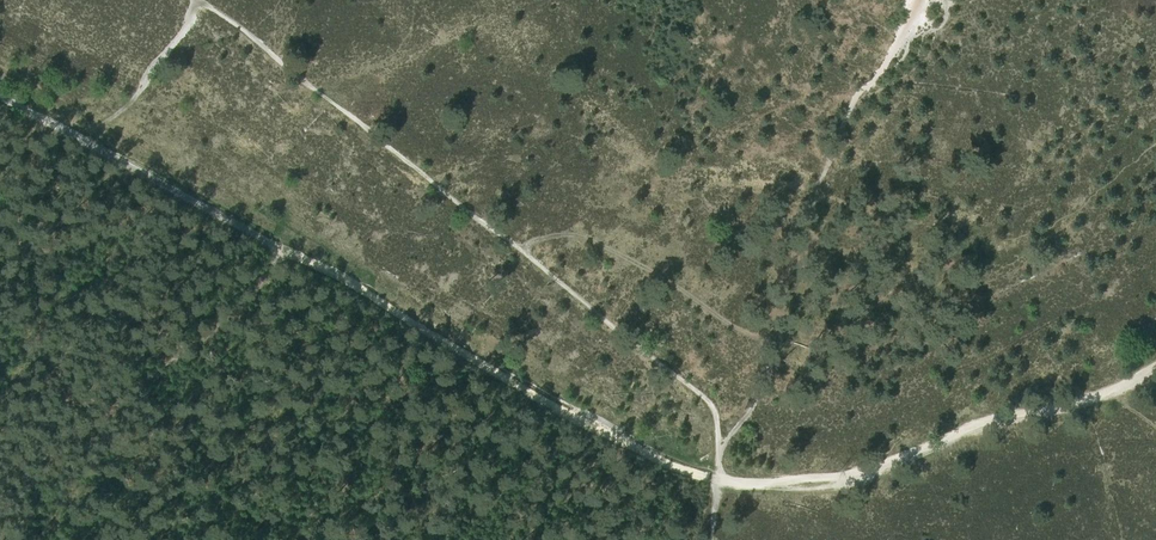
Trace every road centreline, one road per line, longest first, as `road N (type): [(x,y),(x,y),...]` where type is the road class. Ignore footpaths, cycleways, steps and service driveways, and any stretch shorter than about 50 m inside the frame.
road 1 (track): [(194,0),(262,45),(711,403),(716,481)]
road 2 (track): [(80,136),(352,282),(536,399),(716,481)]
road 3 (track): [(716,481),(799,482),(874,471),(968,427),(1108,392),(1155,368)]
road 4 (track): [(194,0),(180,38),(124,109),(80,136),(59,125)]

